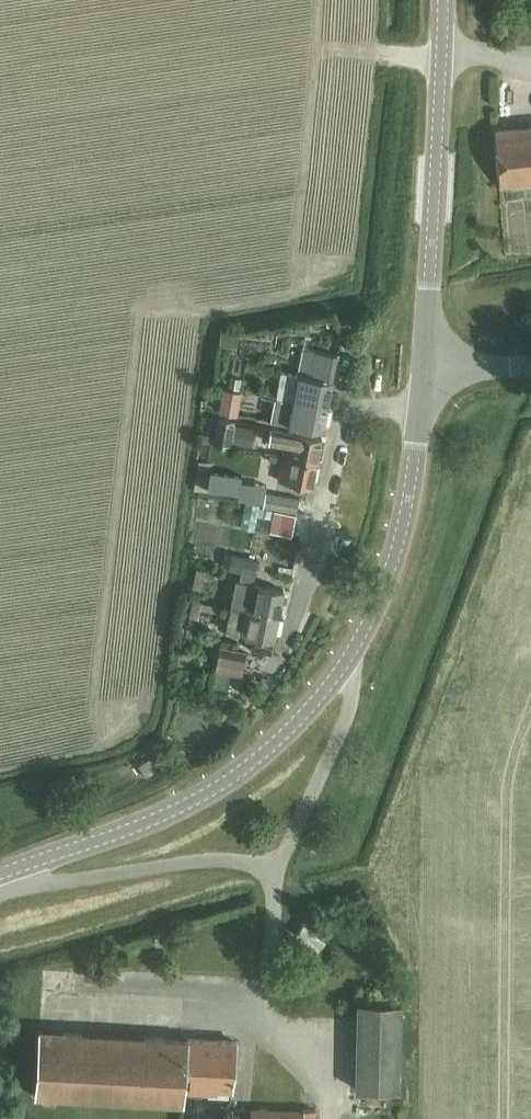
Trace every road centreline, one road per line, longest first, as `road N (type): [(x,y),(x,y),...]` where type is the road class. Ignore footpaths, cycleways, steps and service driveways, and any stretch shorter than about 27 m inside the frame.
road 1 (tertiary): [(0,875),(209,789),(309,708),(346,661),(389,570),(420,416)]
road 2 (tertiary): [(425,367),(443,0)]
road 3 (residential): [(420,416),(366,408),(343,419),(290,639)]

